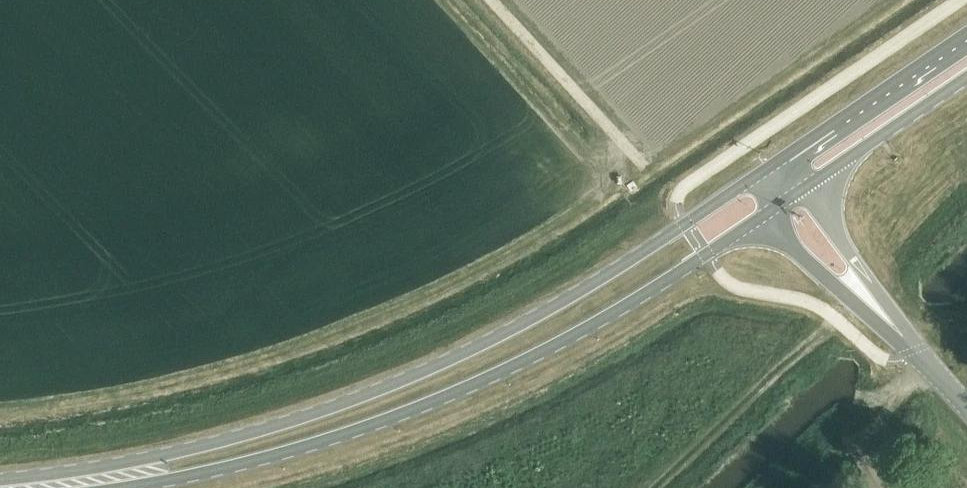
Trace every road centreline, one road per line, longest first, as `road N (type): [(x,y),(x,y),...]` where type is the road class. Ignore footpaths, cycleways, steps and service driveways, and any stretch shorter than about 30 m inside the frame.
road 1 (secondary): [(769,167),(608,274),(483,341),(270,425),(80,484)]
road 2 (secondary): [(80,484),(176,478),(374,424),(599,322),(773,210)]
road 3 (secondary): [(966,35),(769,167)]
road 4 (secondary): [(803,190),(966,77)]
road 5 (unclassified): [(773,210),(819,271),(875,310)]
road 6 (unclassified): [(875,310),(803,190)]
road 7 (unclassified): [(966,406),(875,310)]

